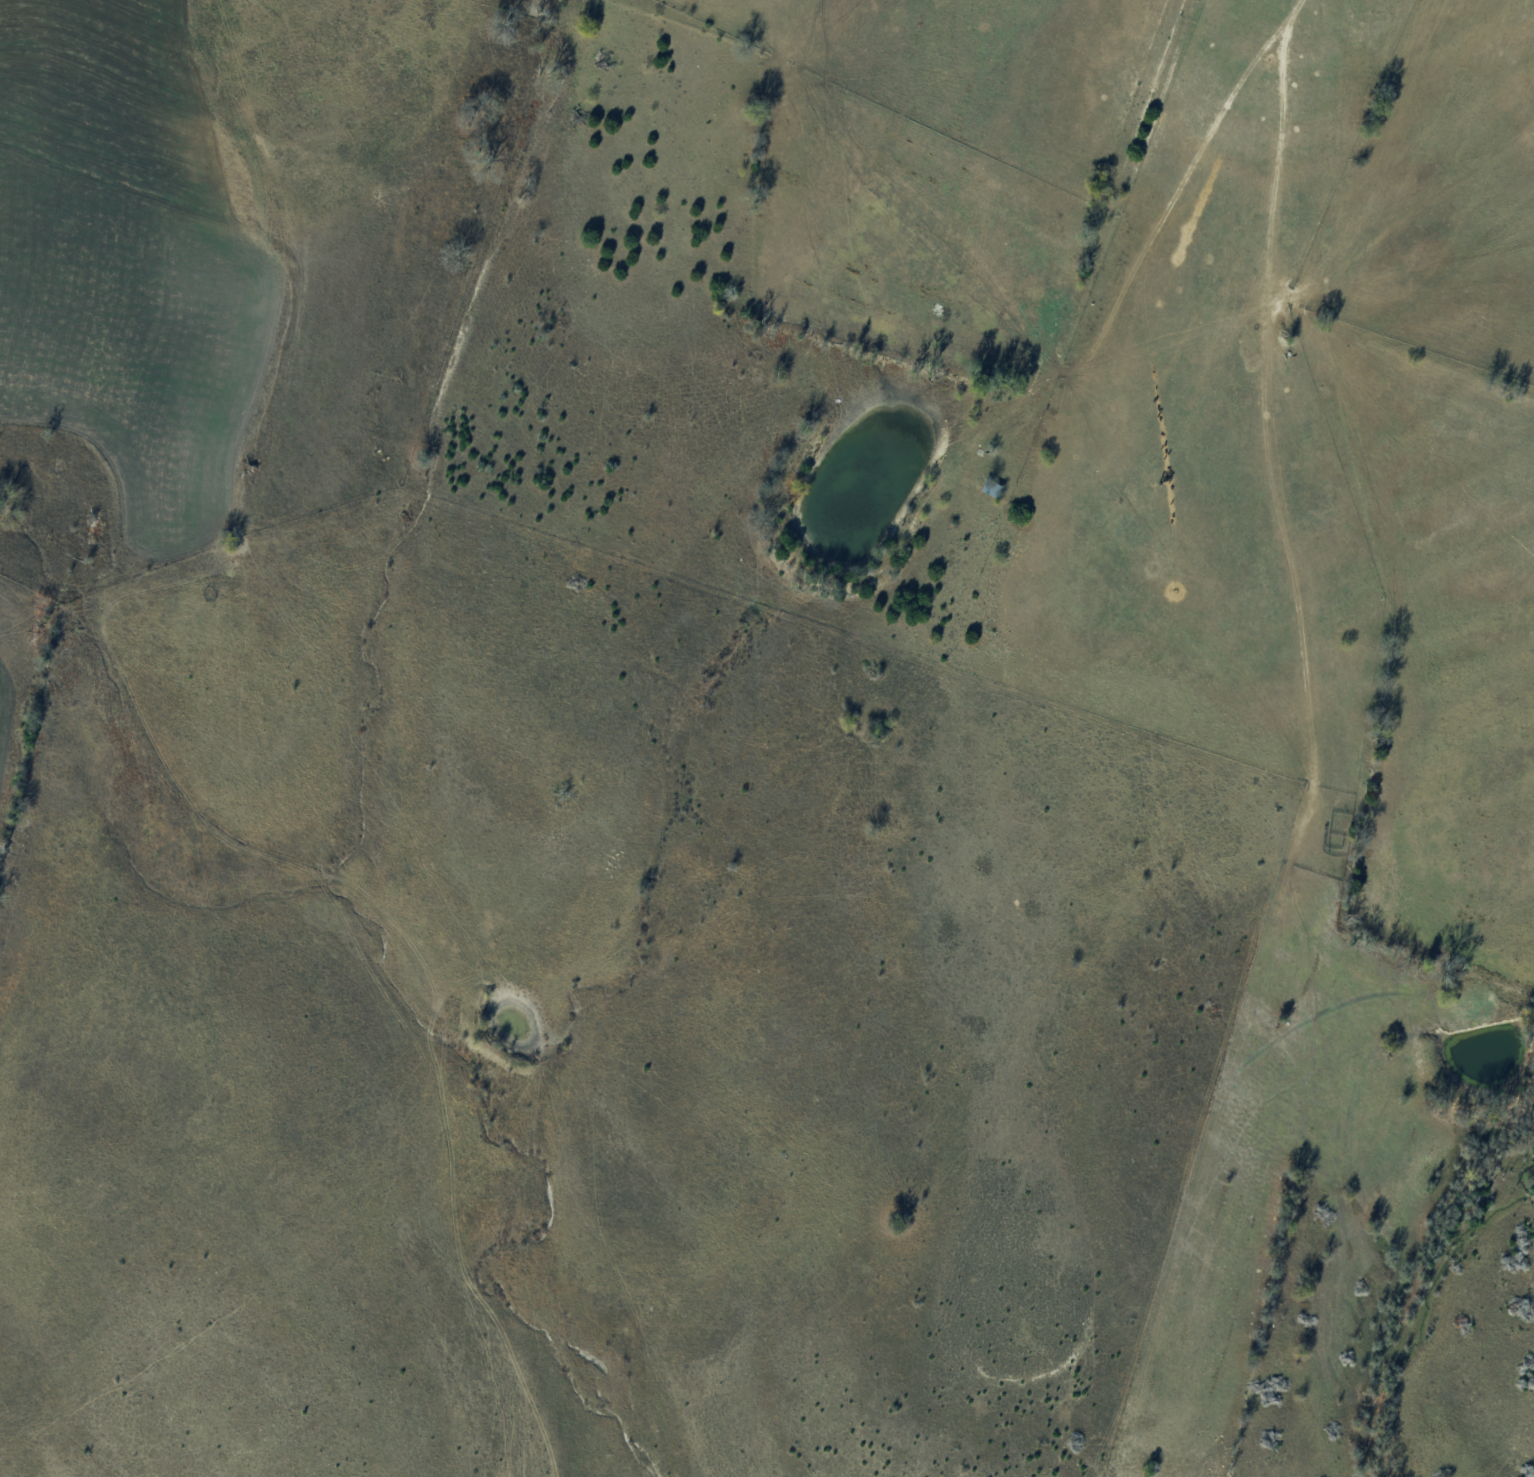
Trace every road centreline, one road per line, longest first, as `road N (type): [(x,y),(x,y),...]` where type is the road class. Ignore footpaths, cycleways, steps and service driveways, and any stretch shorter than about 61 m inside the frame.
road 1 (residential): [(1312,365),(1533,426)]

